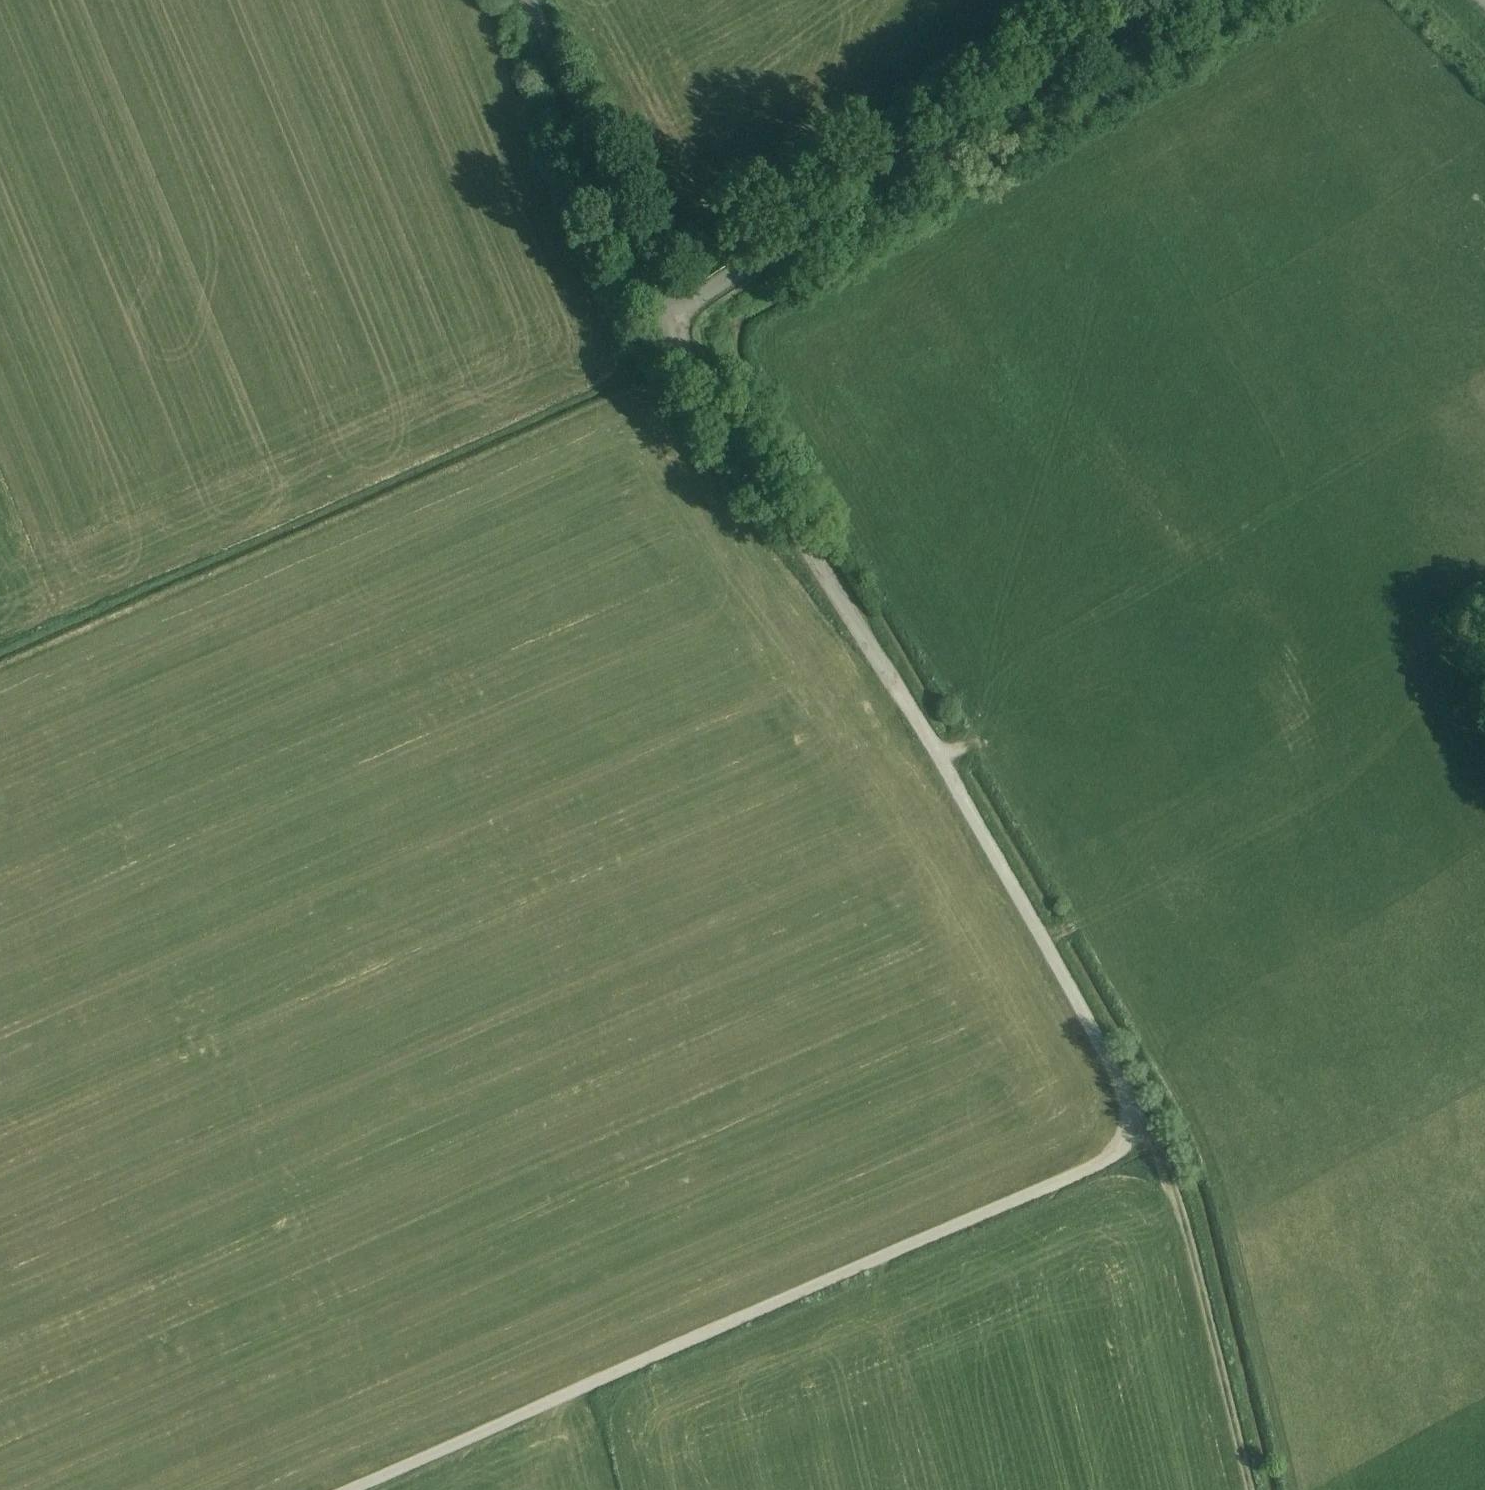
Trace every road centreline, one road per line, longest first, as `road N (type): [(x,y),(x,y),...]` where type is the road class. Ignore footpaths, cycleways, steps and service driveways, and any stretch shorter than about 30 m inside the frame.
road 1 (track): [(356,1489),(1066,1178),(1120,1150),(1137,1116),(931,741),(673,321)]
road 2 (unclassified): [(1168,0),(673,321),(530,0)]
road 3 (track): [(1248,1489),(1178,1199),(1137,1116)]

